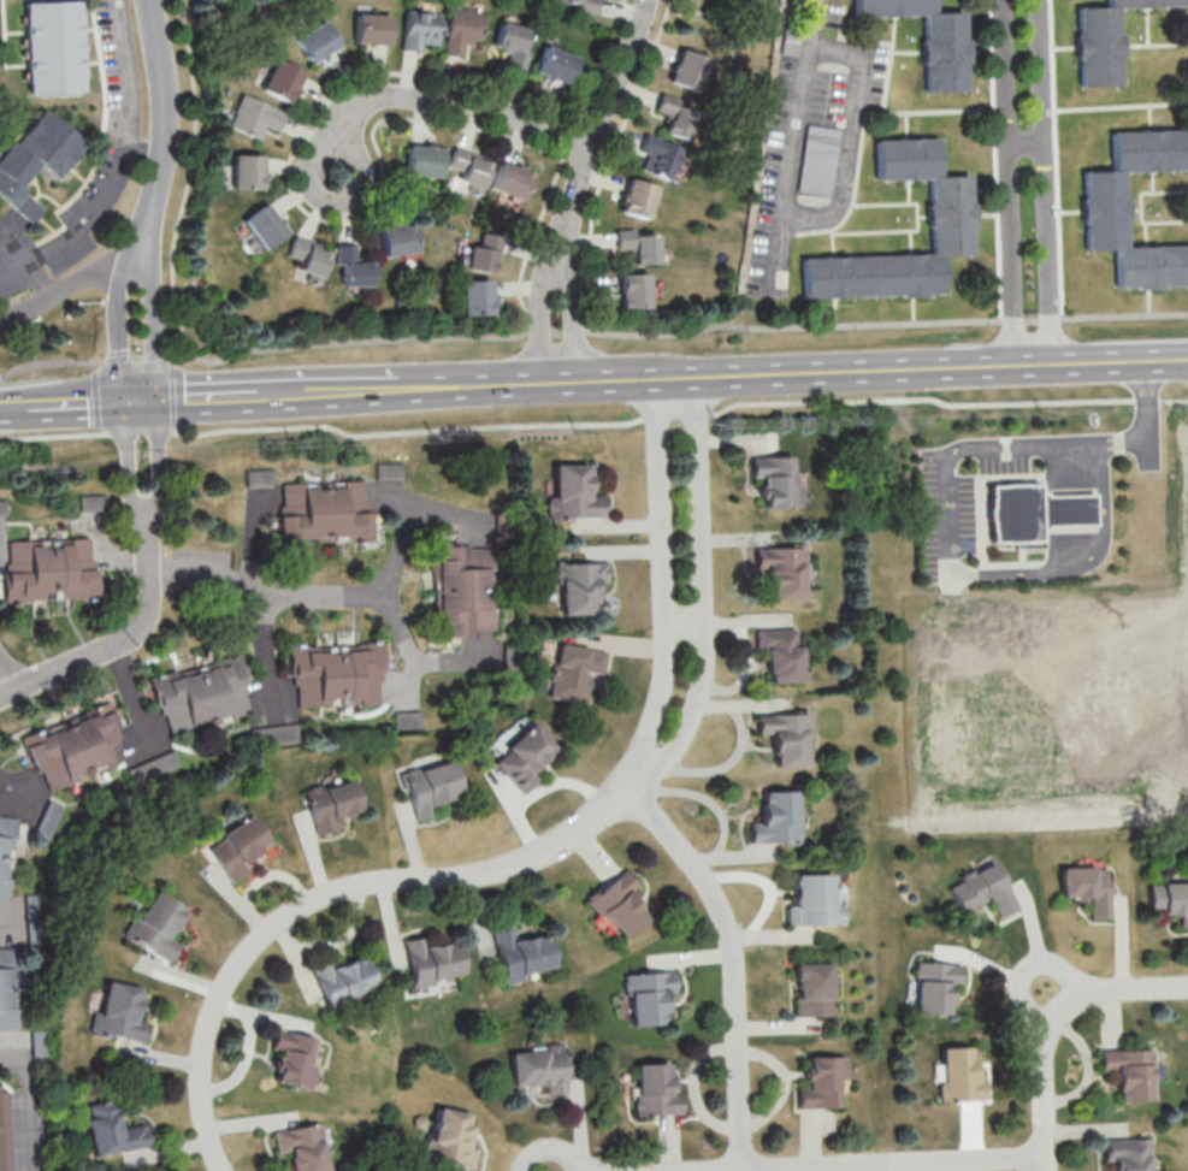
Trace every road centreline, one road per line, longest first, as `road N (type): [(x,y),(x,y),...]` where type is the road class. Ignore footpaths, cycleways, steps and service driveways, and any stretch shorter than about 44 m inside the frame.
road 1 (residential): [(654,379),(664,669),(626,780),(673,751),(705,673),(695,378)]
road 2 (secondary): [(432,389),(1187,360)]
road 3 (residential): [(626,780),(554,844),(457,876),(348,887),(274,924),(234,966),(208,1018),(203,1112),(226,1170)]
road 4 (residential): [(626,780),(684,853),(726,933),(739,1170)]
road 5 (residential): [(149,573),(203,572),(291,596),(388,595),(407,524),(424,511),(468,516)]
road 6 (residential): [(996,0),(1010,366)]
road 7 (residential): [(1051,363),(1039,0)]
road 8 (residential): [(1042,1160),(715,1170)]
road 9 (residential): [(590,147),(516,116),(396,96),(371,100),(350,118),(336,176)]
road 10 (residential): [(552,274),(646,0)]
road 11 (residential): [(138,264),(165,132),(152,0)]
road 12 (residential): [(148,526),(142,623),(0,695)]
road 13 (residential): [(1044,1170),(1056,1016),(1088,993),(1149,988)]
road 14 (residential): [(601,382),(578,353),(573,296),(552,274),(537,296),(528,355),(509,385)]
road 15 (secondary): [(262,397),(432,389)]
road 16 (residential): [(138,264),(118,294),(122,403)]
road 17 (residential): [(0,306),(138,264)]
road 18 (residential): [(159,401),(155,286),(138,264)]
road 19 (residential): [(122,403),(131,498),(148,526)]
road 20 (residential): [(148,526),(162,496),(159,401)]
road 21 (residential): [(260,591),(271,715)]

